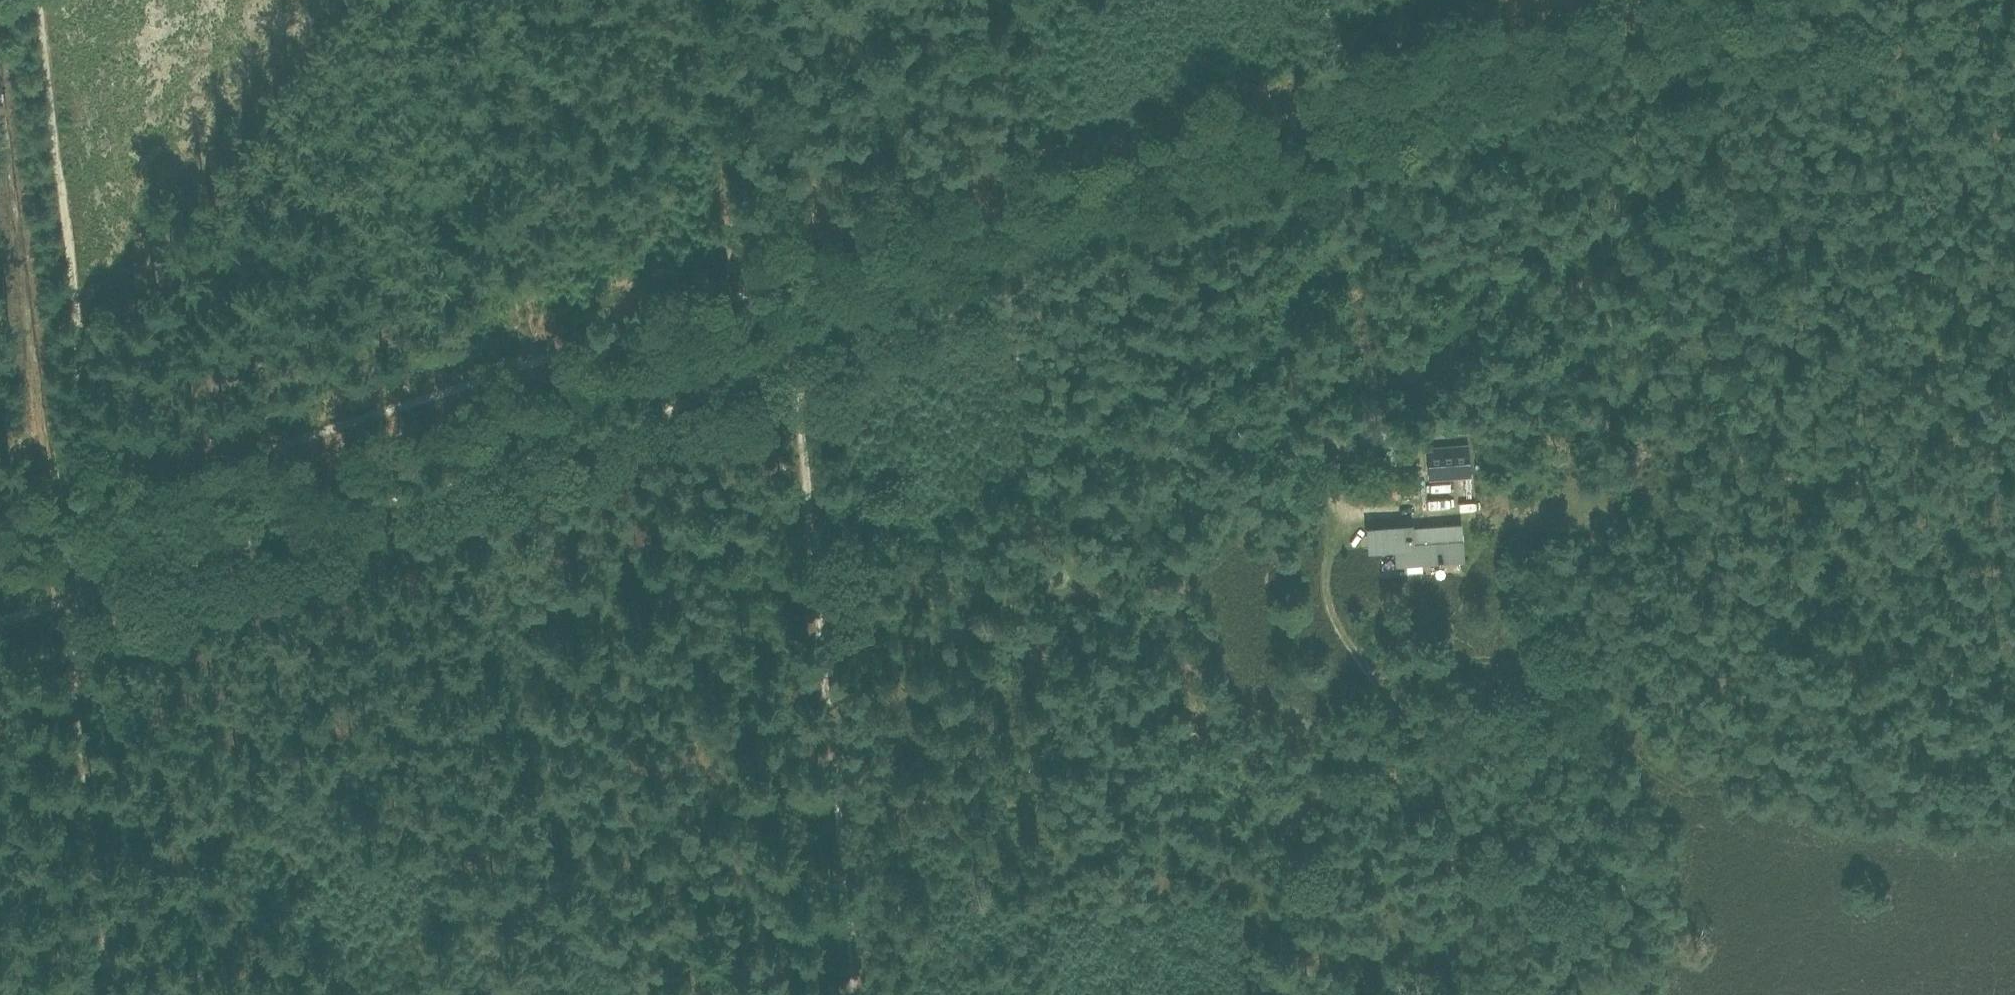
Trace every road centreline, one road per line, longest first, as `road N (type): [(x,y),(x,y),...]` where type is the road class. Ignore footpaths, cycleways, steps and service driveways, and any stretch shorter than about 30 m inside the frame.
road 1 (track): [(776,280),(1635,0)]
road 2 (track): [(79,519),(776,280),(784,356)]
road 3 (track): [(784,356),(65,601)]
road 4 (track): [(784,356),(848,994)]
road 5 (track): [(37,0),(79,519),(65,601)]
road 6 (track): [(1287,188),(1856,0)]
road 7 (track): [(94,994),(65,601)]
road 8 (track): [(1287,188),(1316,99),(1296,0)]

